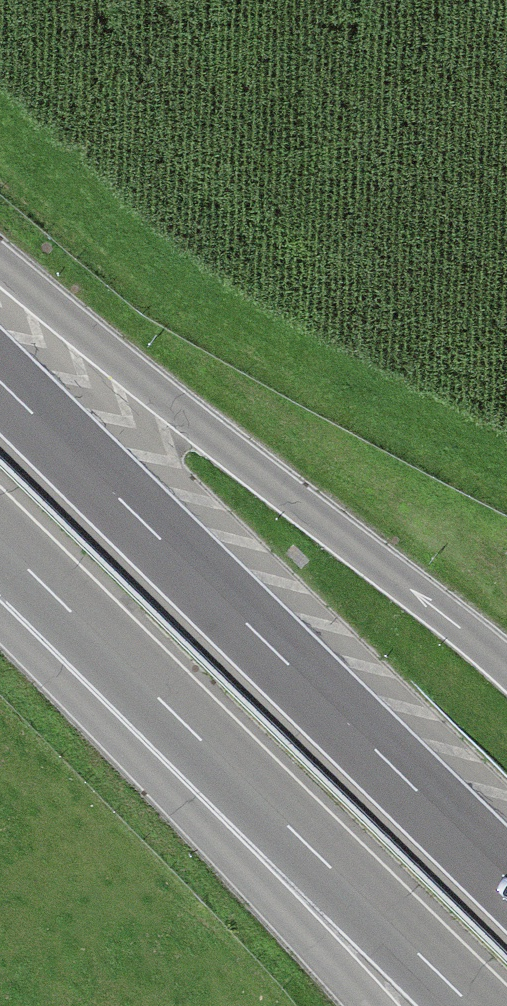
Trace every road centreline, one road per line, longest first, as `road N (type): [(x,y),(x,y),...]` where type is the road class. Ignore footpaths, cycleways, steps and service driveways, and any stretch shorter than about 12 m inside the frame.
road 1 (motorway): [(506,878),(0,379)]
road 2 (motorway): [(506,668),(0,269)]
road 3 (motorway): [(80,624),(468,1005)]
road 4 (motorway): [(80,624),(384,1005)]

